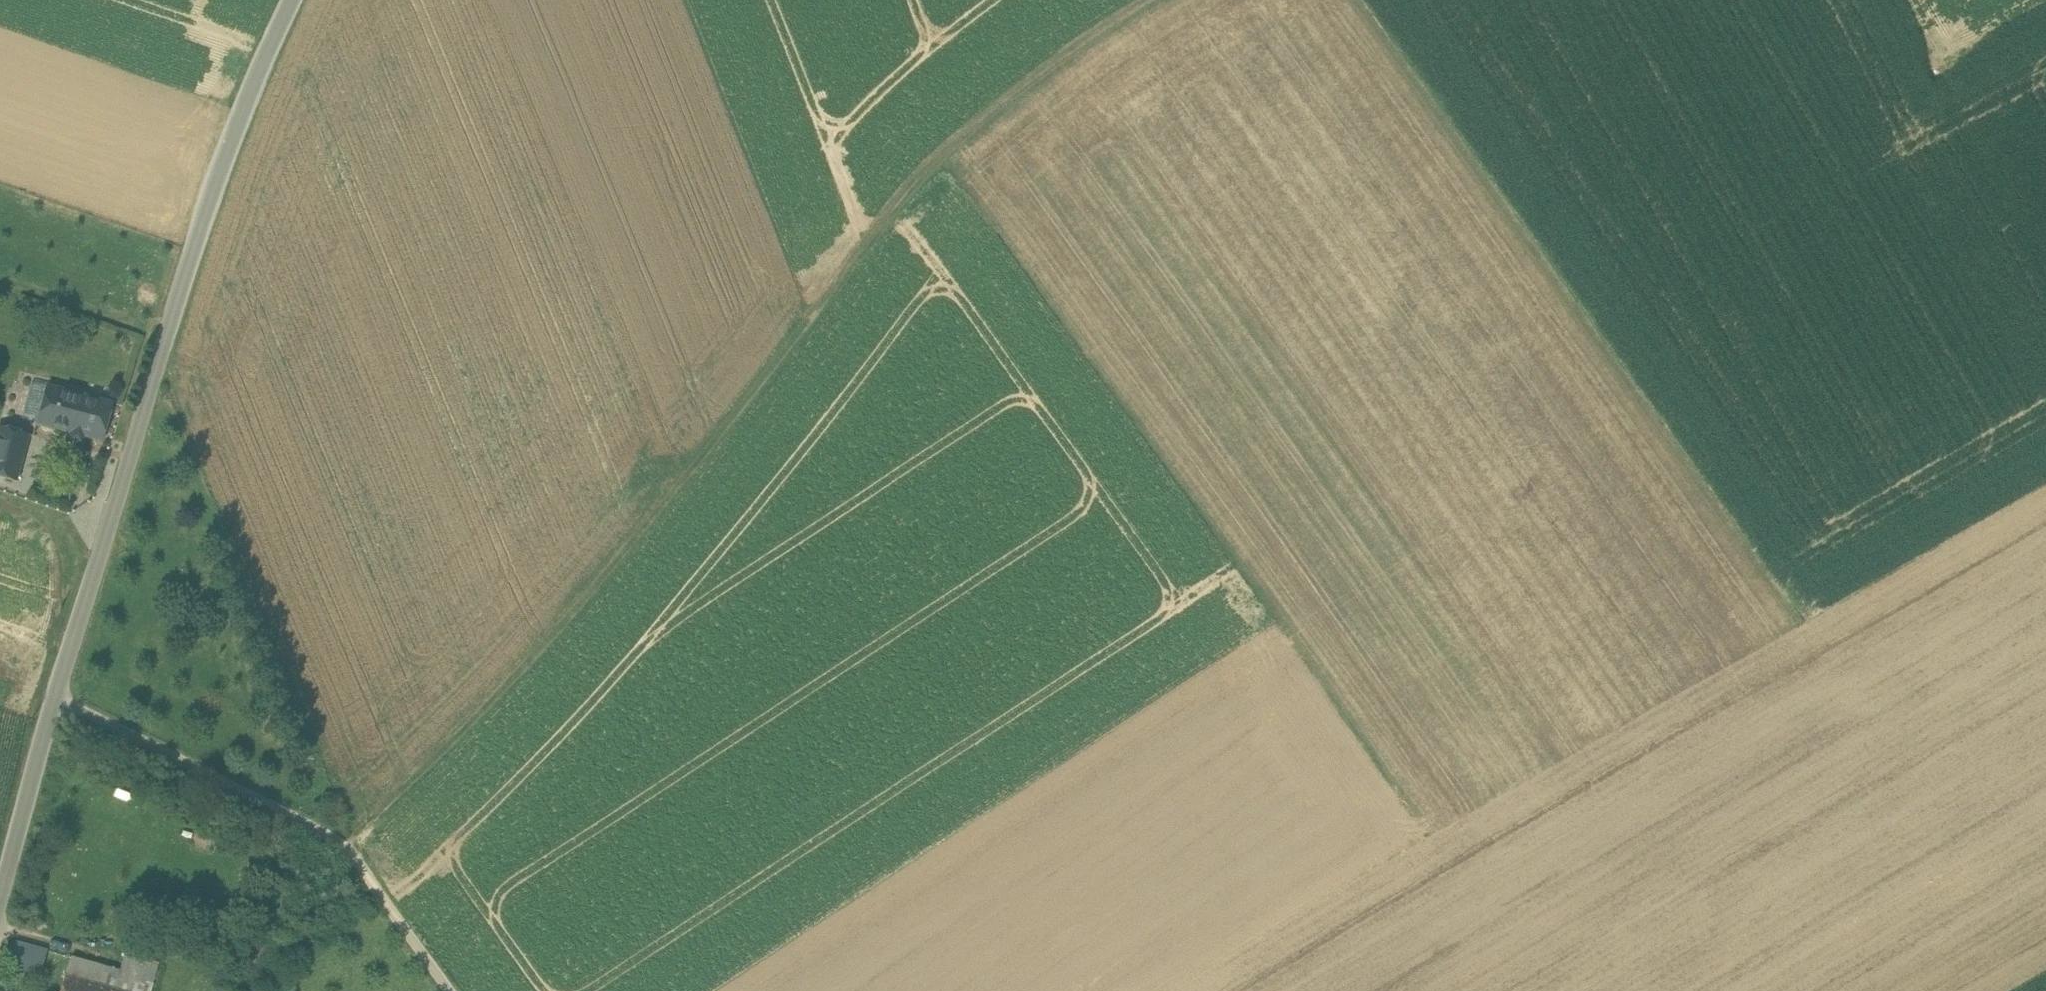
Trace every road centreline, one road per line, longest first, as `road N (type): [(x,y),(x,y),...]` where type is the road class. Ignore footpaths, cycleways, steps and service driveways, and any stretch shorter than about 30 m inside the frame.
road 1 (track): [(343,843),(533,661),(942,172),(1163,0)]
road 2 (unclassified): [(0,898),(220,164),(296,0)]
road 3 (track): [(343,843),(55,695)]
road 4 (track): [(452,990),(343,843)]

